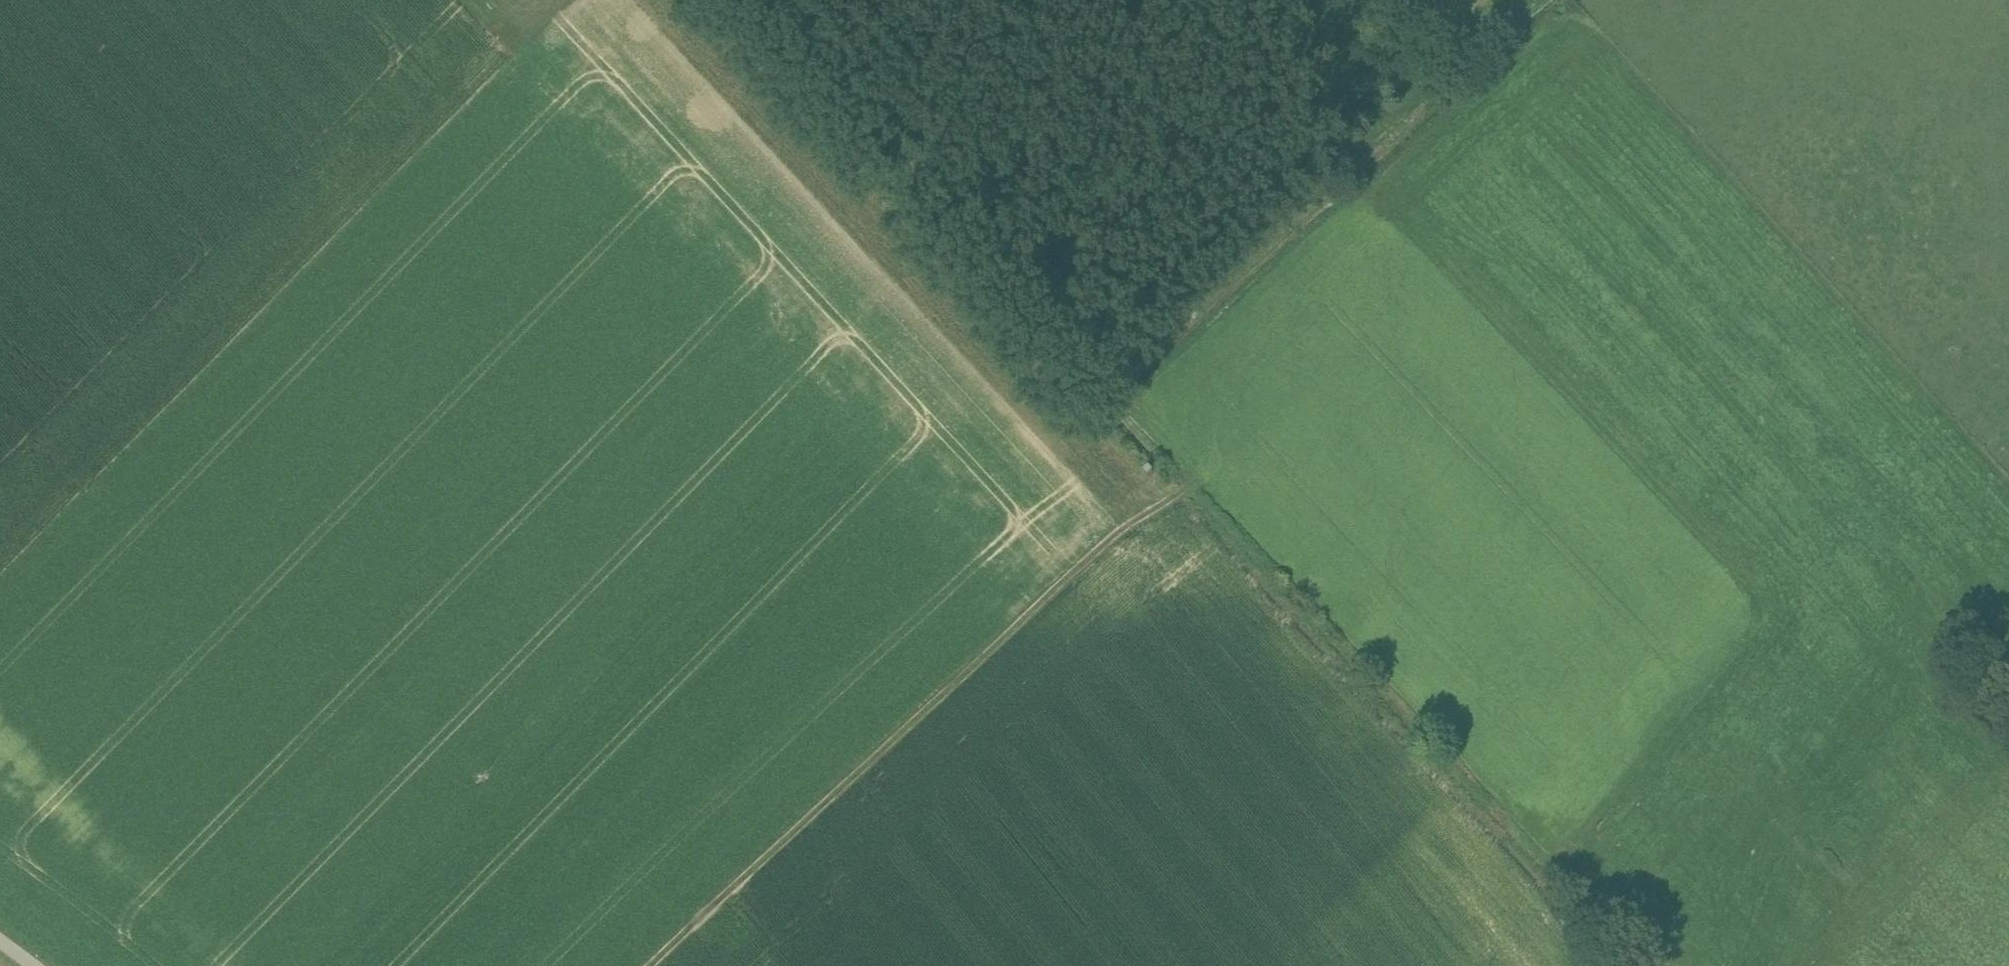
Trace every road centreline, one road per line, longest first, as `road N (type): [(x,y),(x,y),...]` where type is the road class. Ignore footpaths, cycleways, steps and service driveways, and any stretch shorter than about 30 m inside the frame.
road 1 (track): [(646,965),(1110,535),(1211,473)]

